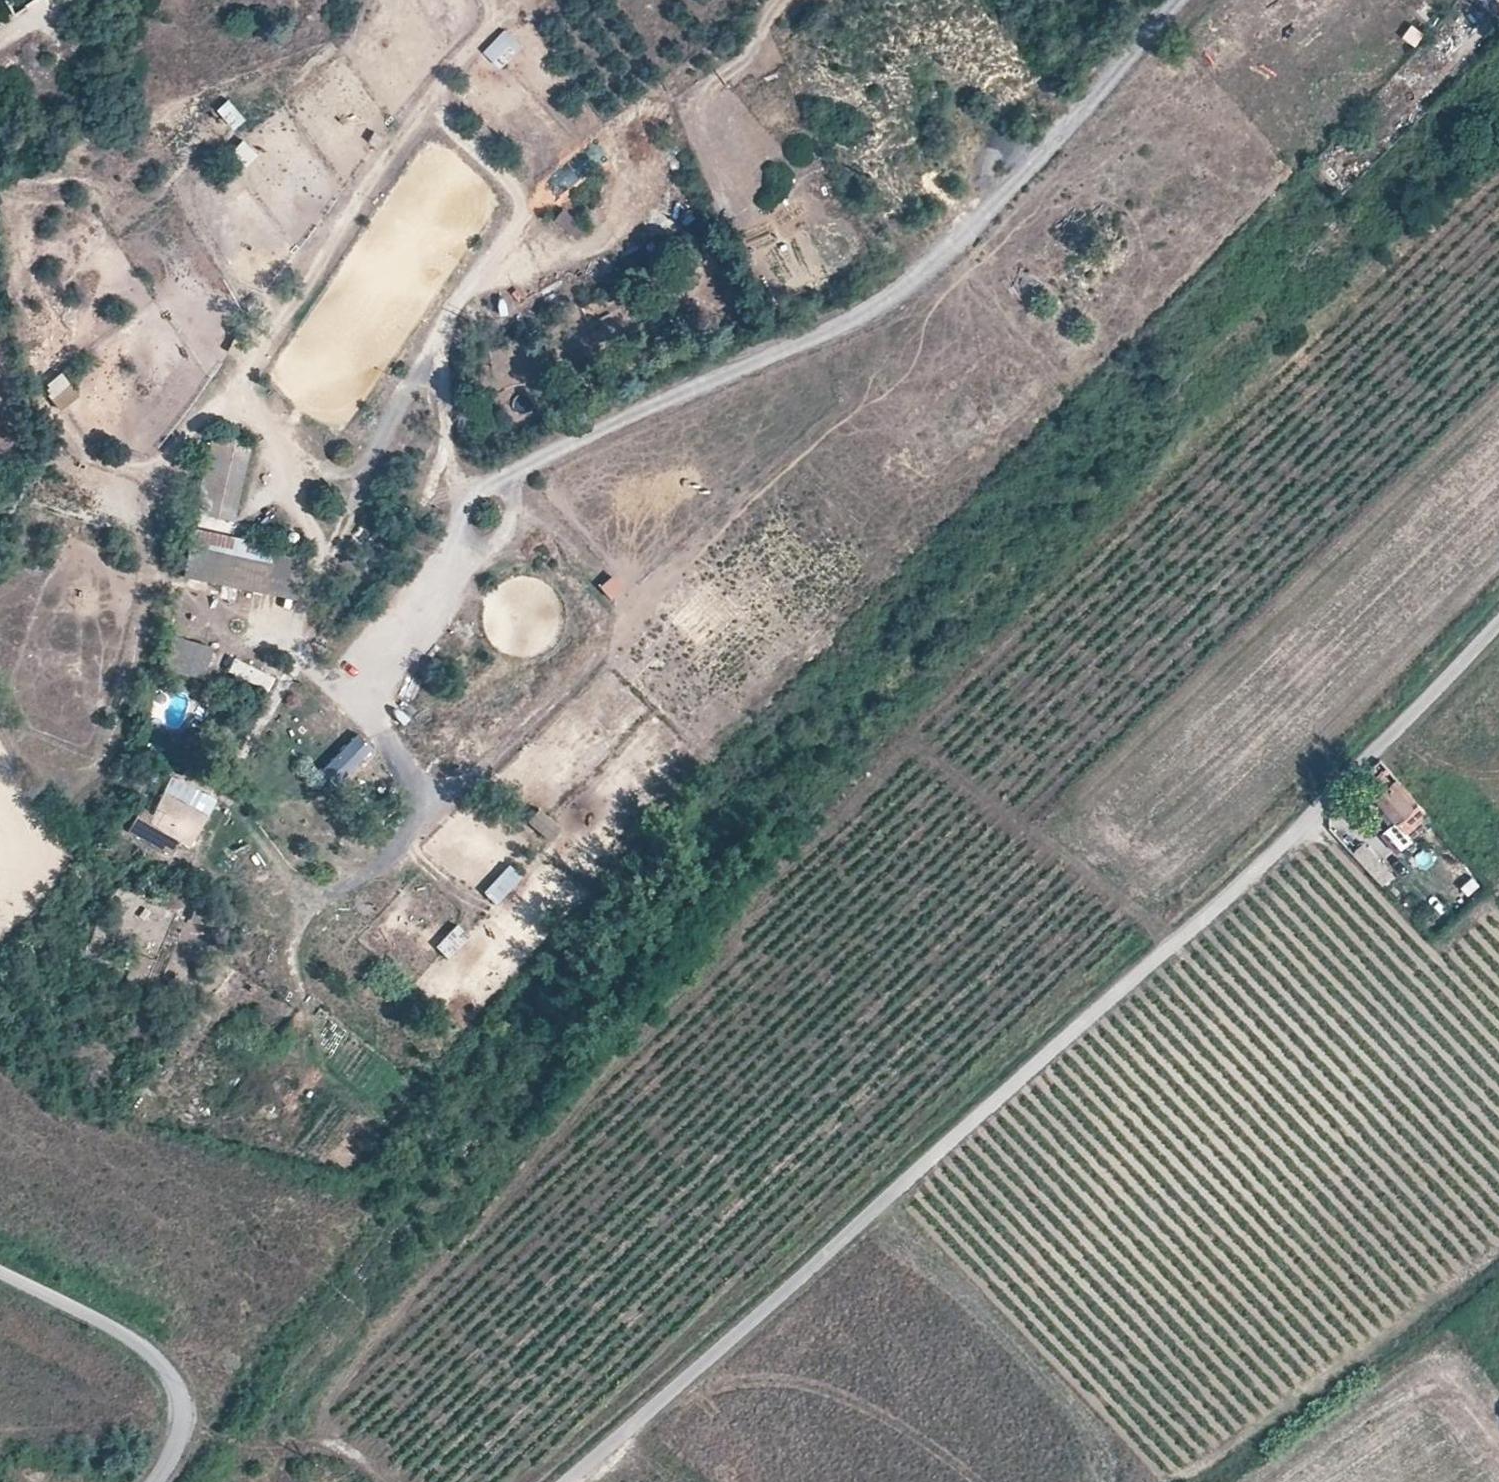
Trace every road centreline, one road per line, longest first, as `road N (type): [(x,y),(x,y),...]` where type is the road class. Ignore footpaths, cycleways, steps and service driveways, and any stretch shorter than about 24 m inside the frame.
road 1 (unclassified): [(571,1481),(1173,947),(1498,630)]
road 2 (residential): [(1182,0),(976,235),(895,298),(472,495),(386,657)]
road 3 (tertiary): [(156,1481),(183,1441),(185,1417),(167,1368),(111,1328),(0,1275)]

